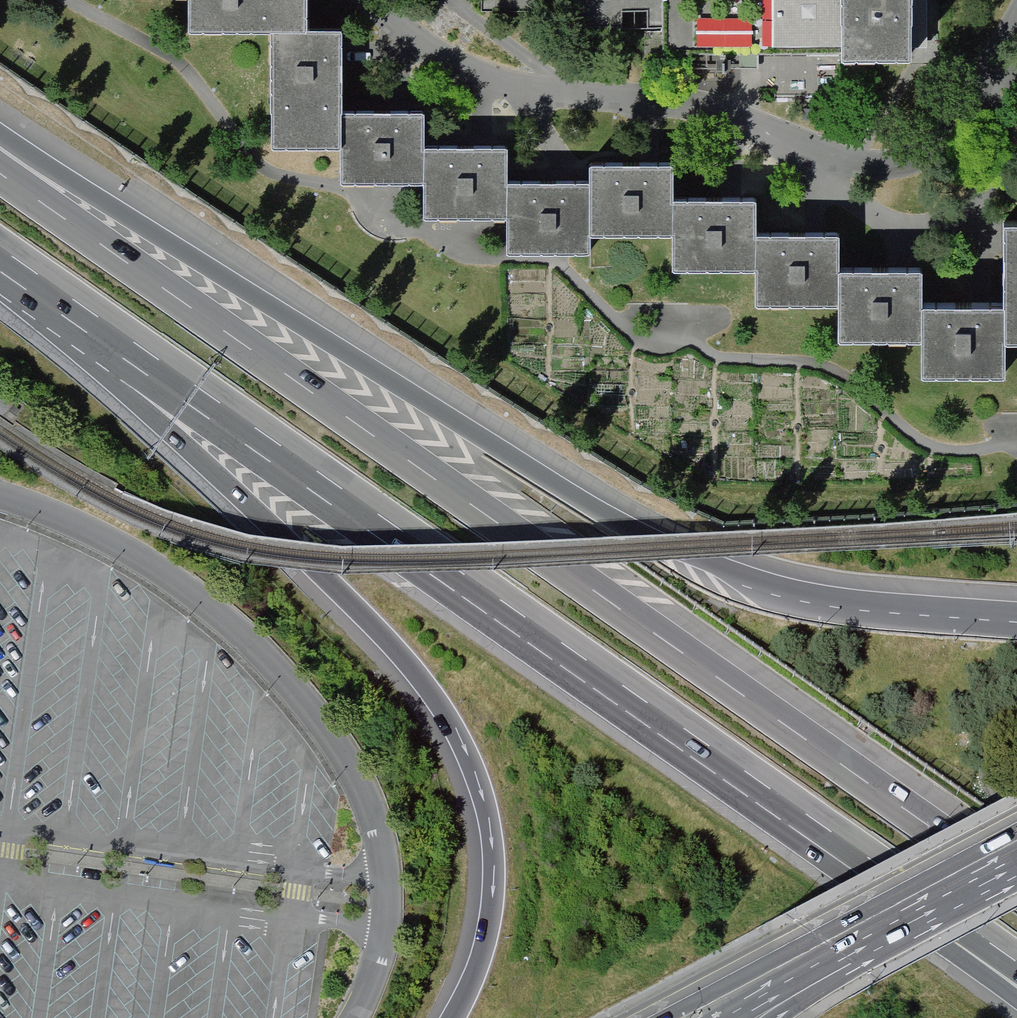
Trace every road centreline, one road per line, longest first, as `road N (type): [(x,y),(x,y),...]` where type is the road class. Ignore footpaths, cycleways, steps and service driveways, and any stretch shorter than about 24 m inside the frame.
road 1 (motorway): [(1016,886),(0,164)]
road 2 (motorway): [(1016,618),(806,597),(684,554),(0,145)]
road 3 (motorway): [(0,260),(888,881)]
road 4 (motorway): [(0,278),(360,616),(441,712),(481,799),(491,858),(485,934),(451,1017)]
road 5 (unclassified): [(356,1017),(369,998),(391,907),(384,828),(361,777),(257,646),(173,583),(58,519),(0,499)]
road 6 (primary): [(833,947),(1016,848)]
road 7 (primary): [(833,947),(654,1017)]
road 8 (motorway): [(888,881),(1016,993)]
road 9 (motorway): [(888,881),(1016,969)]
road 10 (primary): [(725,1017),(833,947)]

